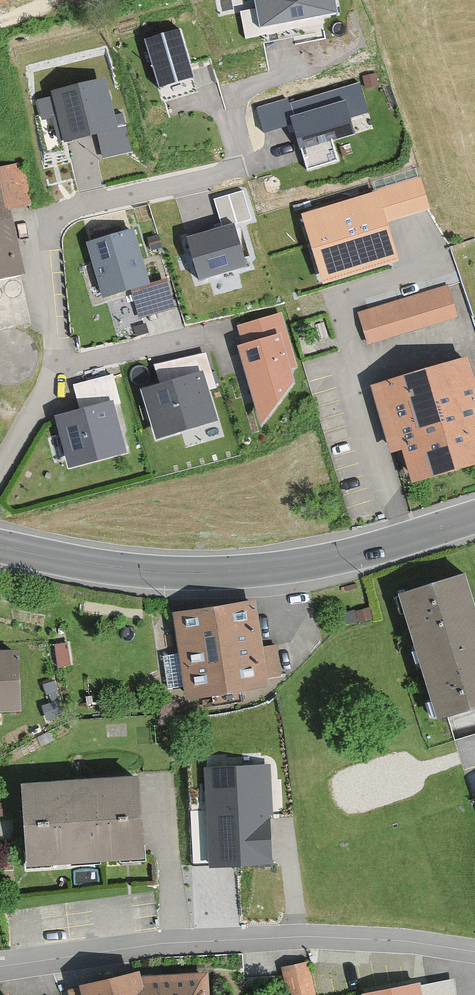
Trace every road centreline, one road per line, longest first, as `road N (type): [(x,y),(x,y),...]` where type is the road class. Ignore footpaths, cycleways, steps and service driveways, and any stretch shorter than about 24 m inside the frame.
road 1 (residential): [(0,474),(55,374),(58,343),(39,227),(242,169),(236,92),(293,70)]
road 2 (secondary): [(0,546),(124,573),(203,576),(339,558),(474,516)]
road 3 (residential): [(0,965),(272,938),(474,951)]

